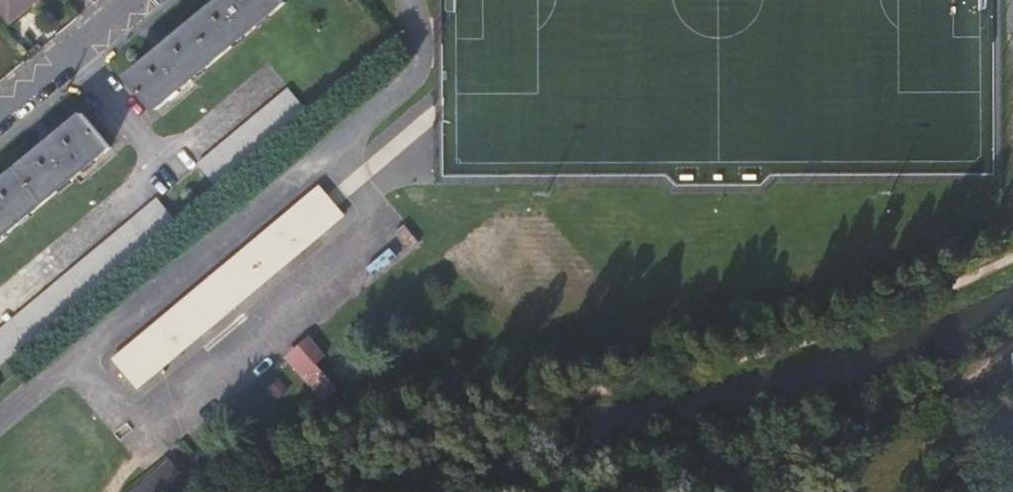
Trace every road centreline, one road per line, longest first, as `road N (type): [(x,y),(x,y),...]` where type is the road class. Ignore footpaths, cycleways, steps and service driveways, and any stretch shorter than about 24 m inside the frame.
road 1 (residential): [(0,112),(96,33)]

